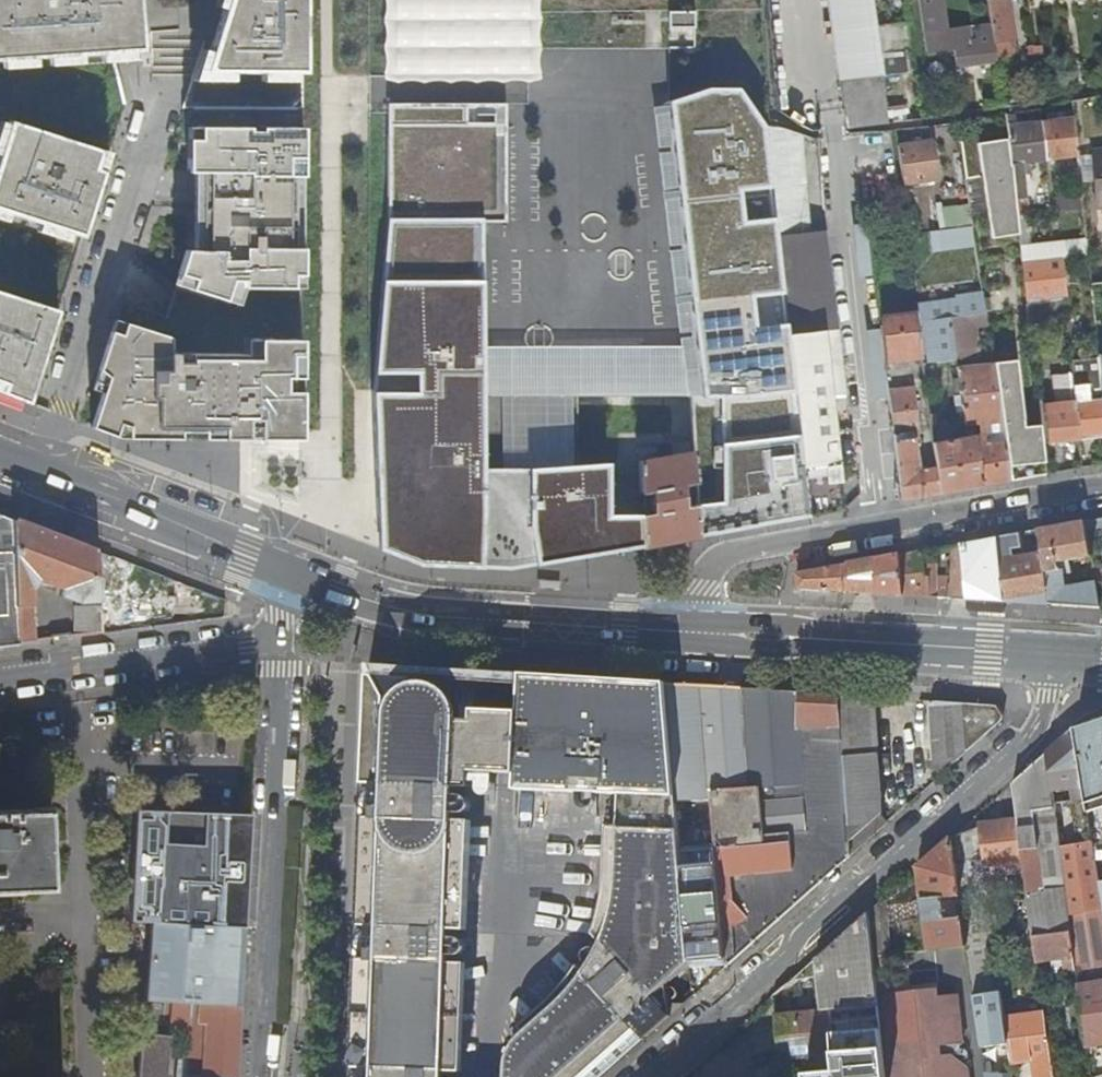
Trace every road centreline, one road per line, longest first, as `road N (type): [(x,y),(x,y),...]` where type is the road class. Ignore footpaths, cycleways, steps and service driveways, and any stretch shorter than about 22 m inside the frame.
road 1 (residential): [(655,1076),(1032,737),(1051,654)]
road 2 (residential): [(1101,490),(739,552),(705,587),(701,632)]
road 3 (residential): [(278,642),(261,1076)]
road 4 (secondary): [(701,632),(422,614),(288,573)]
road 5 (secondary): [(1051,654),(701,632)]
road 6 (secondary): [(288,573),(0,461)]
road 7 (residential): [(0,677),(278,642)]

